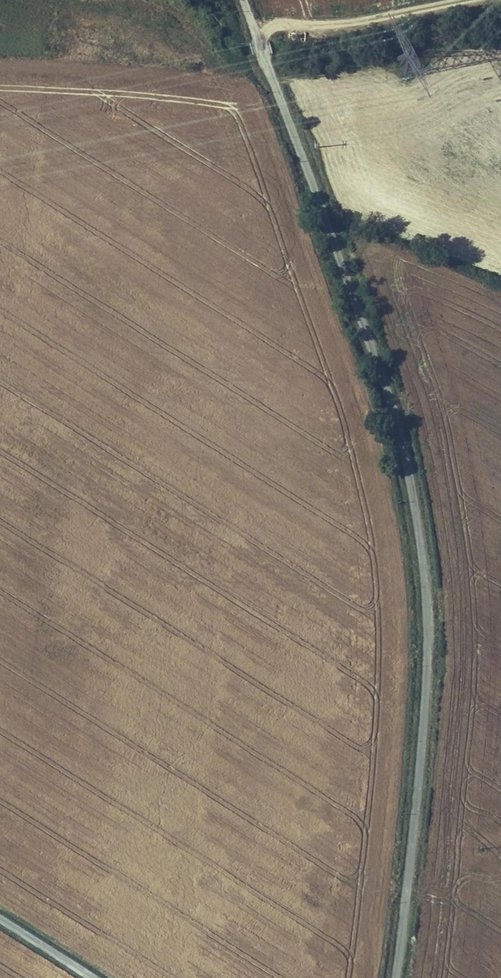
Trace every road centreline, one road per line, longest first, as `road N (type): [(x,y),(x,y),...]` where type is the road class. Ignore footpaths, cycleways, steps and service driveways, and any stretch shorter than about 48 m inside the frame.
road 1 (tertiary): [(244,0),(385,378),(420,531),(426,705),(395,977)]
road 2 (track): [(257,38),(275,27),(332,26),(466,0)]
road 3 (track): [(155,0),(192,15),(234,65),(279,95)]

